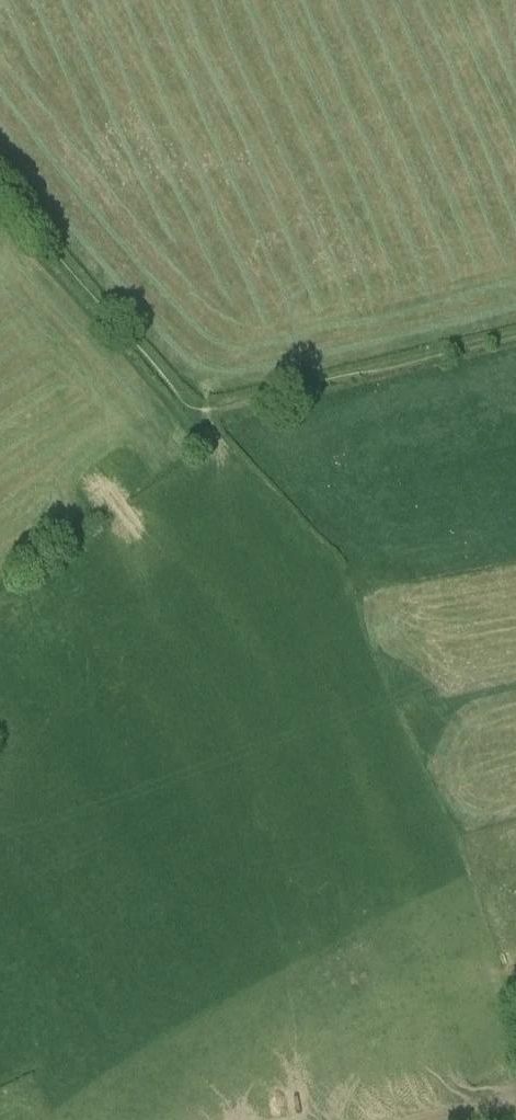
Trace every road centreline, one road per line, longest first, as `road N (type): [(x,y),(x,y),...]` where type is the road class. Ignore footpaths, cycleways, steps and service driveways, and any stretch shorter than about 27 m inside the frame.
road 1 (track): [(0,182),(191,406),(208,410),(515,333)]

